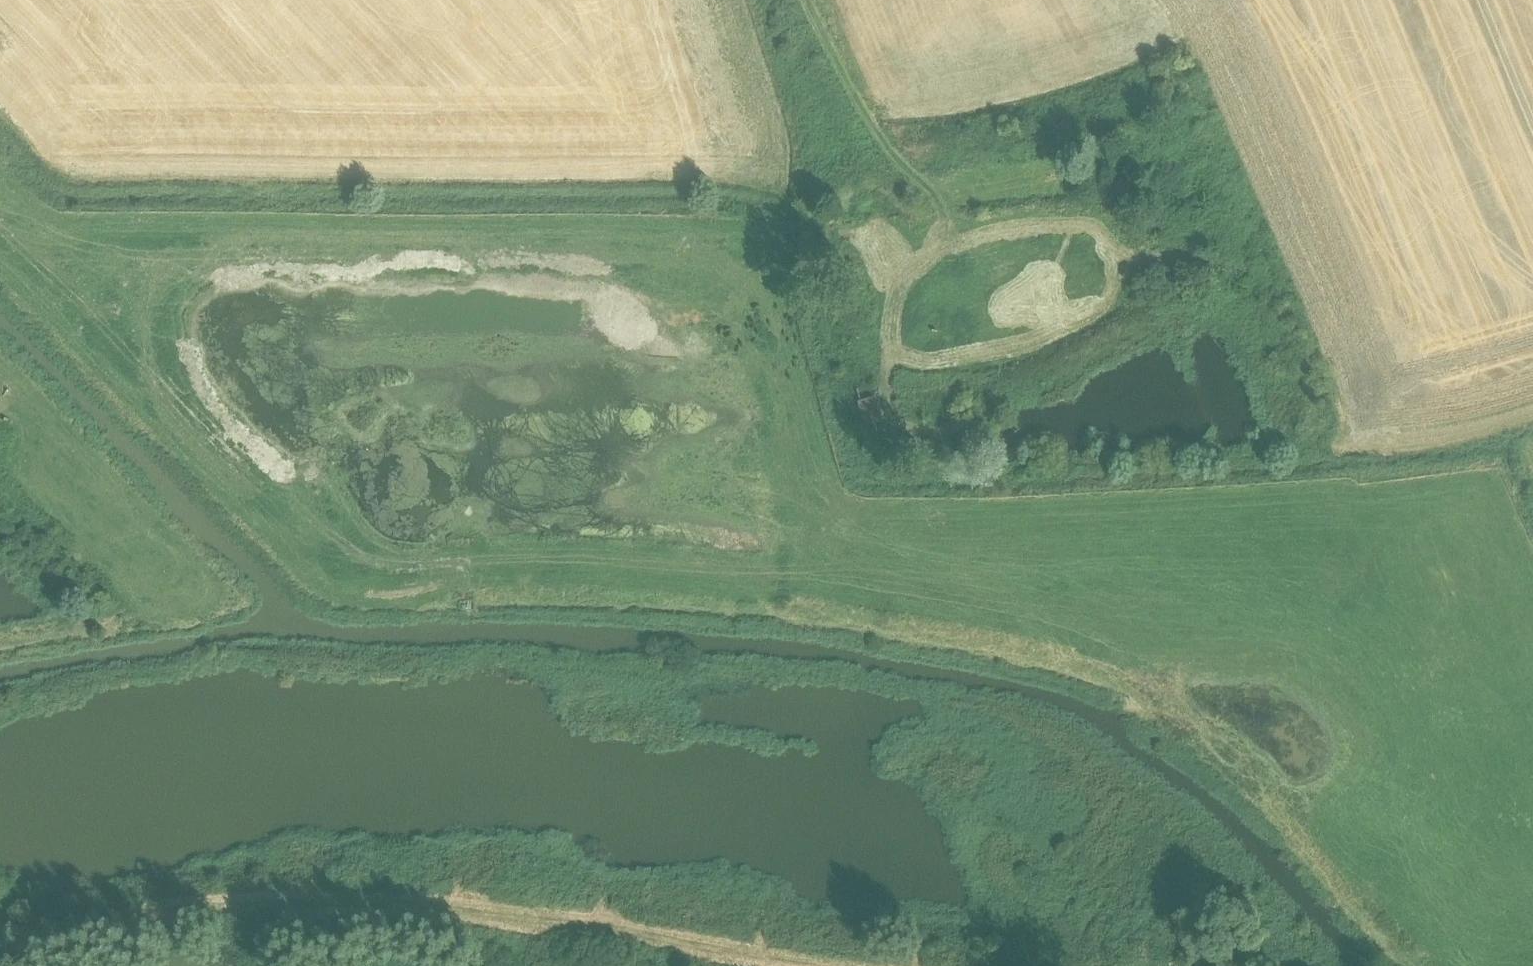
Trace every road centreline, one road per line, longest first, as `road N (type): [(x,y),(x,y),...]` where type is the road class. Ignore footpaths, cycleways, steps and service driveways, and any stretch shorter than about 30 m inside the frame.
road 1 (track): [(951,231),(1050,216),(1093,222),(1120,238),(1127,259),(1117,297),(1096,317),(956,361),(904,350),(895,339),(897,302),(910,283),(952,256)]
road 2 (track): [(952,256),(947,213),(874,126),(815,0)]

